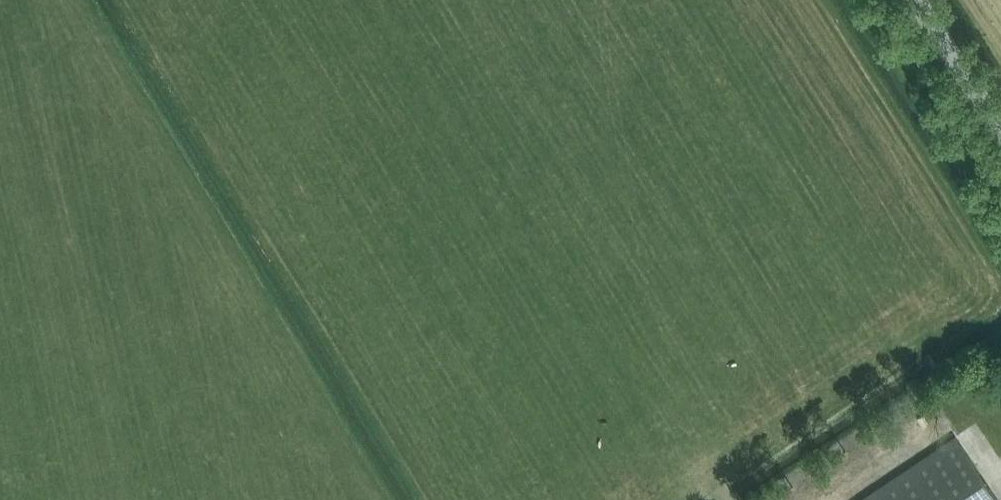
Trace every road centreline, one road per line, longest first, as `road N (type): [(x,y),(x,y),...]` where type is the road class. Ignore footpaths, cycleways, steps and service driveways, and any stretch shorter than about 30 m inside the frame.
road 1 (unclassified): [(1000,131),(917,0)]

